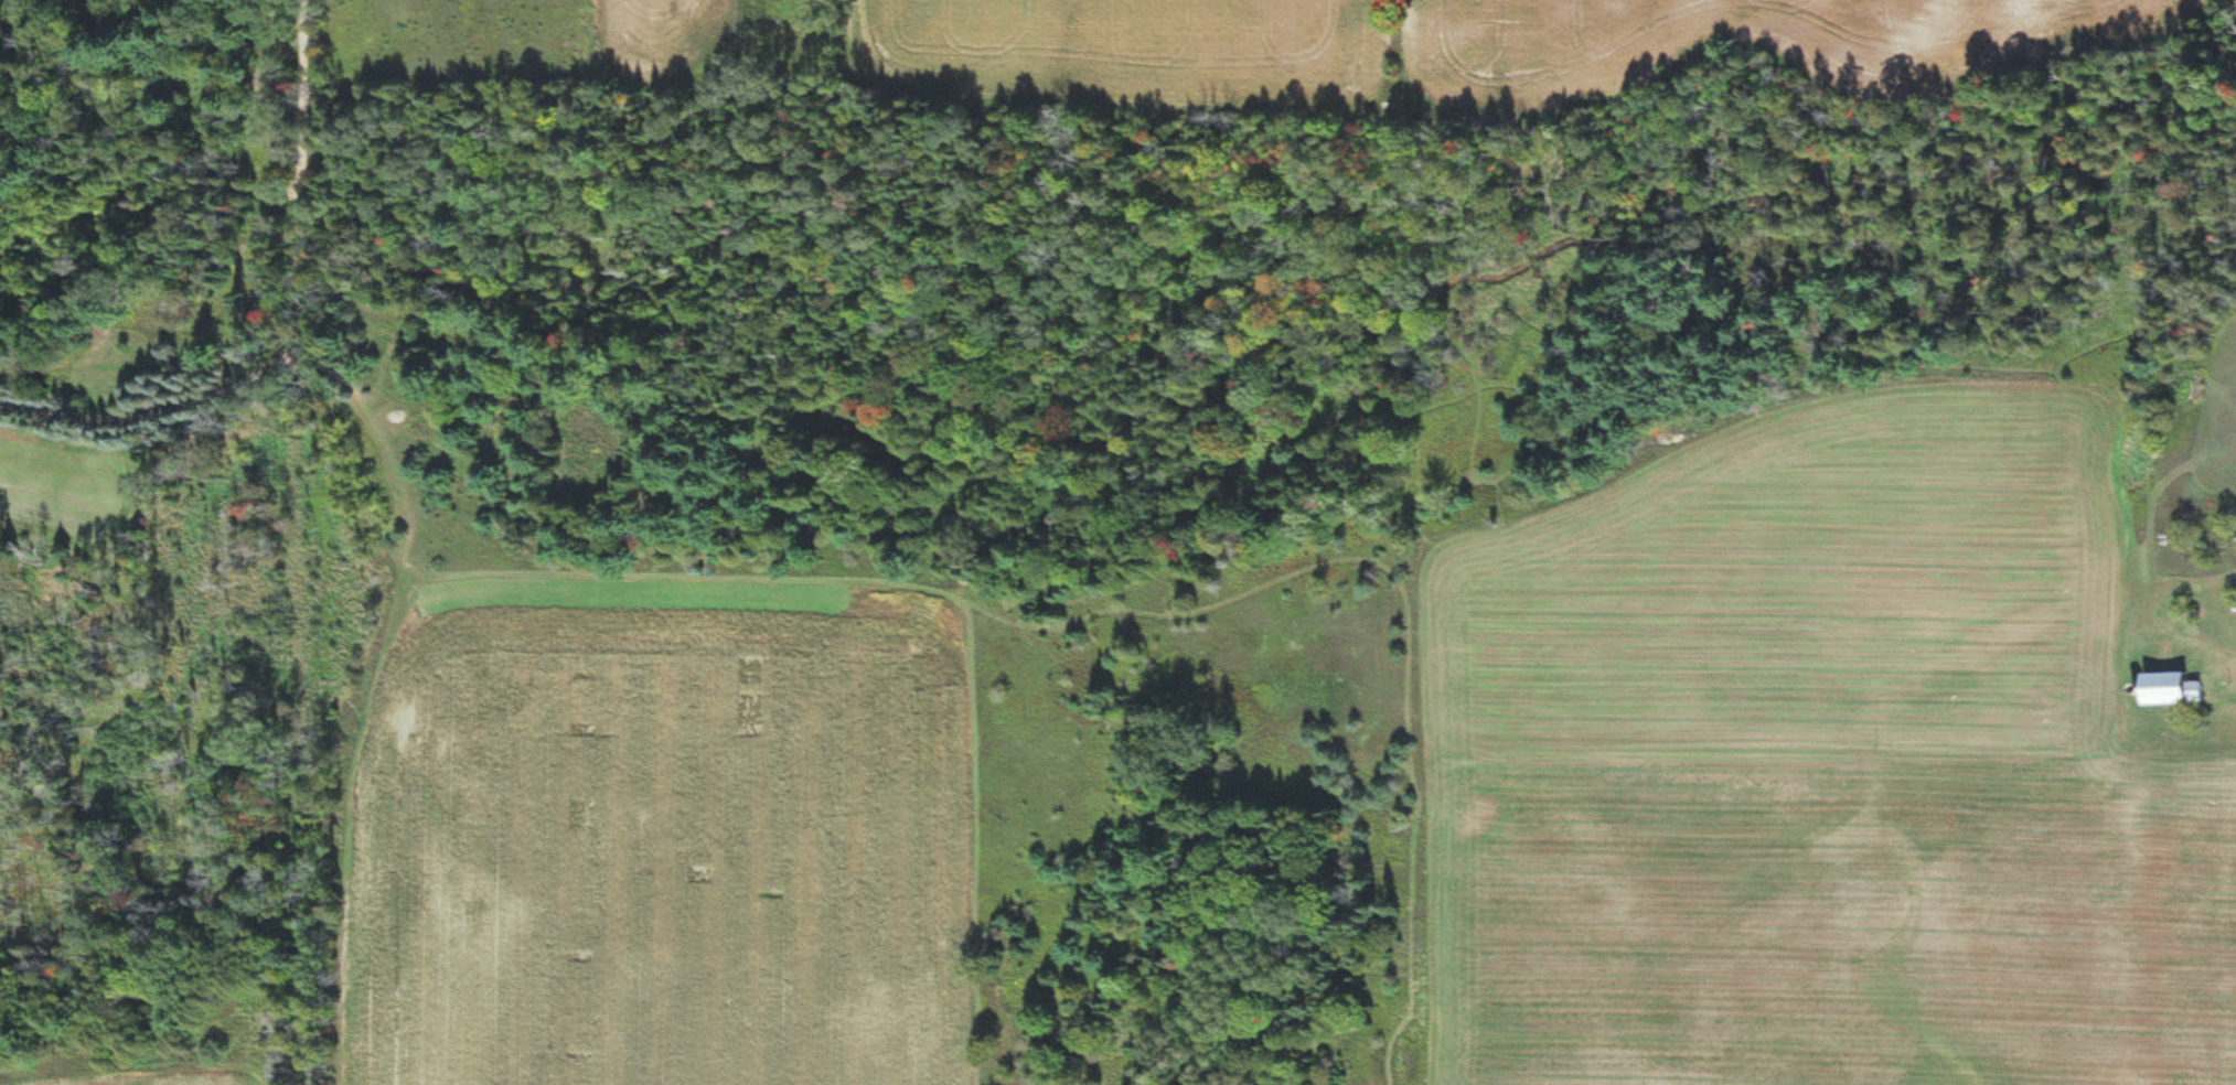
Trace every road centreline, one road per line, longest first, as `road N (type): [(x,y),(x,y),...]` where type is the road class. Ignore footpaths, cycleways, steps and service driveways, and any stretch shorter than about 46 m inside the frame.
road 1 (residential): [(300,166),(309,0)]

